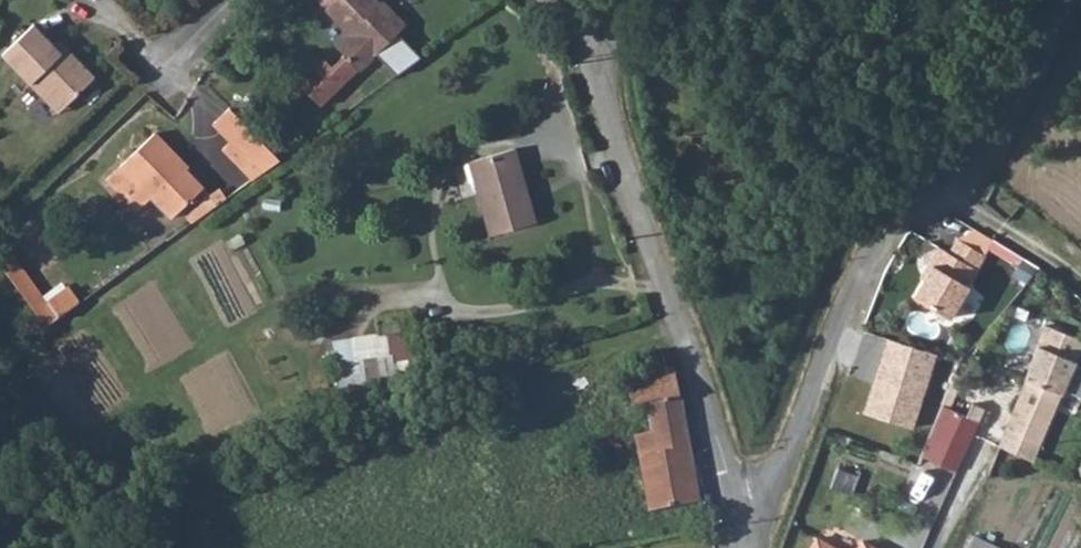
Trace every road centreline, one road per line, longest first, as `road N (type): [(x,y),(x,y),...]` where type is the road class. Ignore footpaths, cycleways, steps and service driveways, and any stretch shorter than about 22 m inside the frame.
road 1 (unclassified): [(736,514),(775,476),(883,222),(912,196),(972,175),(1073,0)]
road 2 (residential): [(736,514),(713,425),(580,51),(540,0)]

